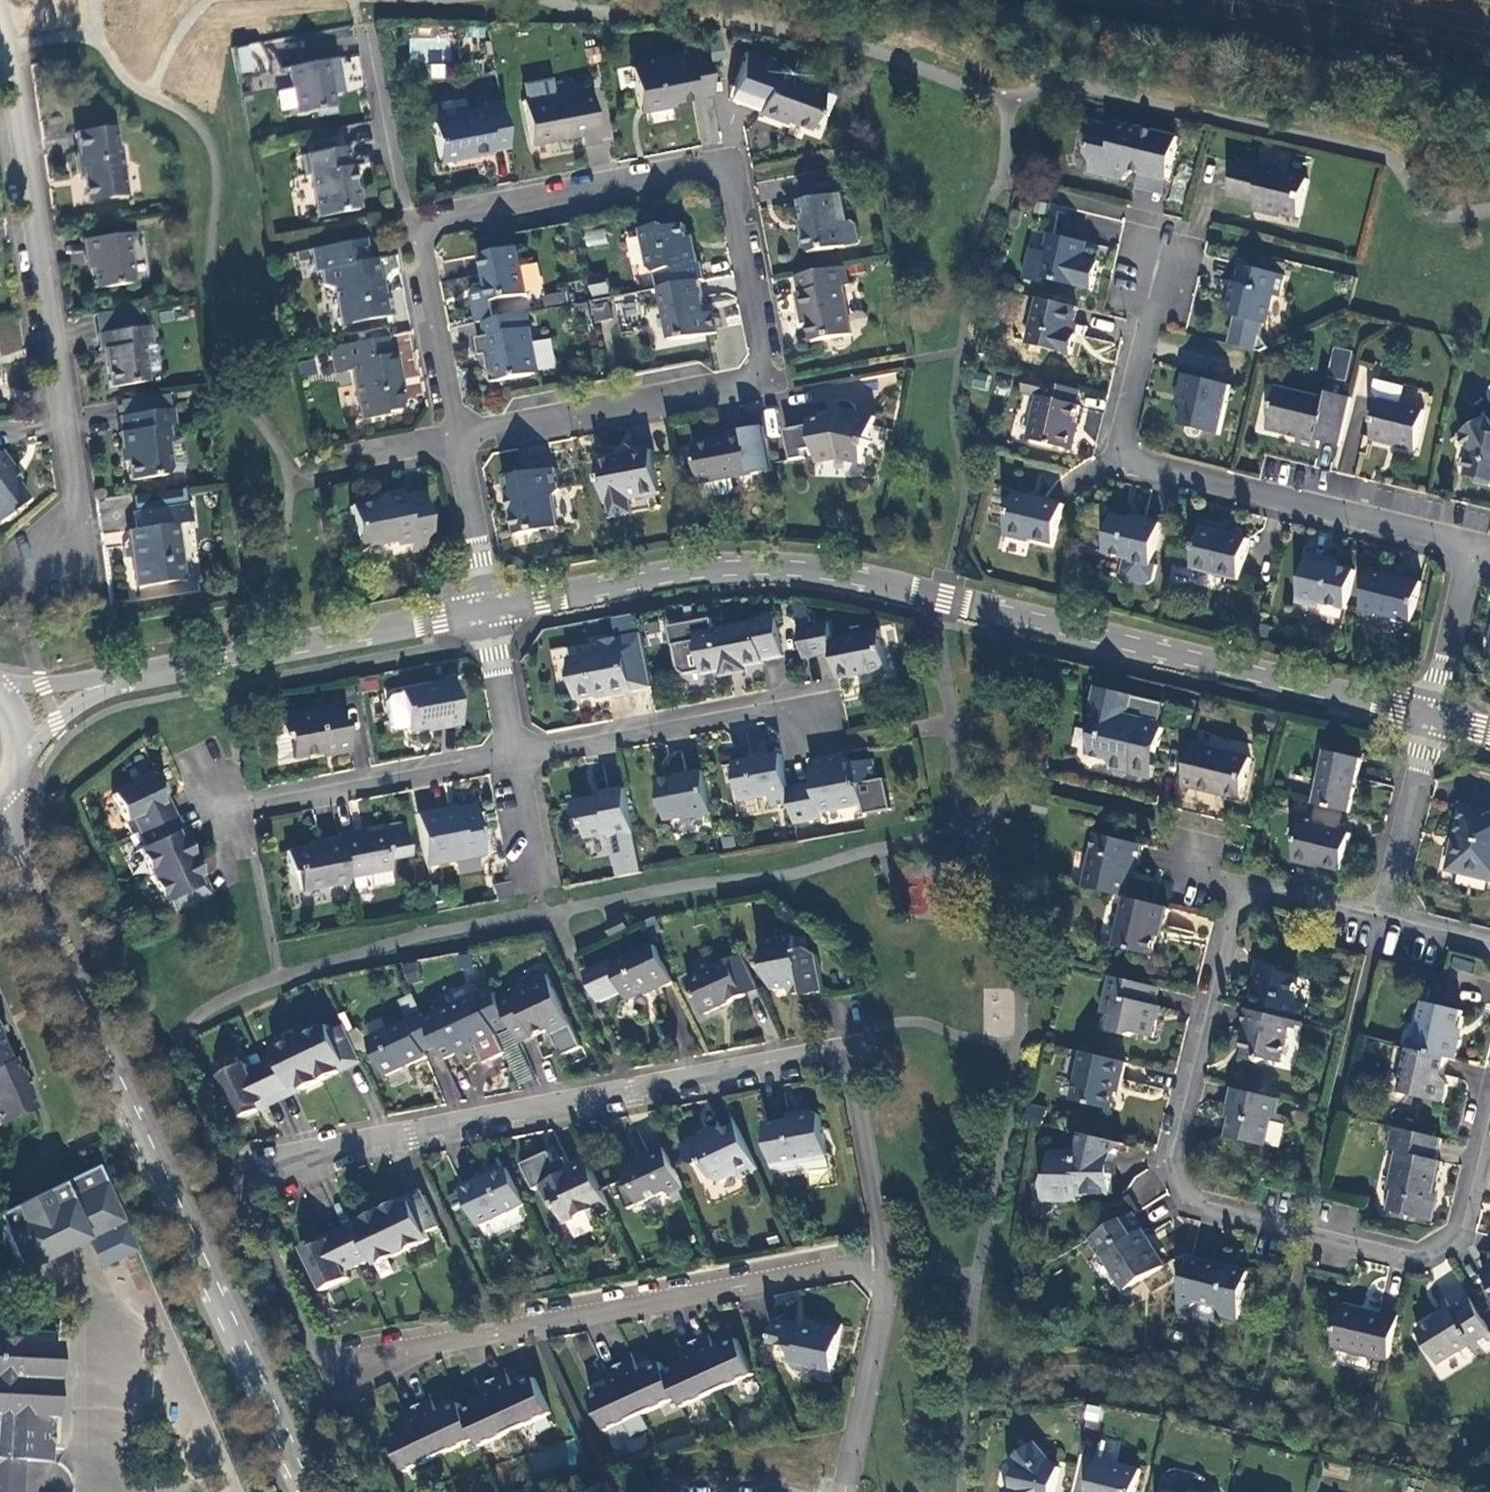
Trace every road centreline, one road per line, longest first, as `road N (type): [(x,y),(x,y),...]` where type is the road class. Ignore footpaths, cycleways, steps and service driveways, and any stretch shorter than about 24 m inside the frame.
road 1 (residential): [(887,1266),(837,1268),(320,1368),(230,1169),(844,1043),(883,1231)]
road 2 (residential): [(487,611),(698,570),(806,570),(1433,719)]
road 3 (residential): [(459,437),(417,226),(732,166),(771,383)]
road 4 (residential): [(1489,1115),(1462,1236),(1415,1260),(1202,1212),(1173,1167),(1241,889)]
road 5 (tertiary): [(305,1491),(12,865)]
road 6 (residential): [(1171,233),(1116,459),(1475,547)]
road 7 (residential): [(95,616),(0,23)]
road 8 (residential): [(103,684),(487,611)]
road 9 (residential): [(771,383),(459,437)]
road 10 (residential): [(514,756),(810,699)]
road 11 (residential): [(243,808),(514,756)]
road 12 (residential): [(887,1266),(845,1491)]
road 13 (residential): [(1382,924),(1433,719)]
road 14 (residential): [(1433,719),(1475,547)]
road 15 (residential): [(487,611),(459,437)]
road 16 (residential): [(544,913),(514,756)]
road 17 (residential): [(514,756),(487,611)]
road 18 (residential): [(1241,889),(1382,924)]

